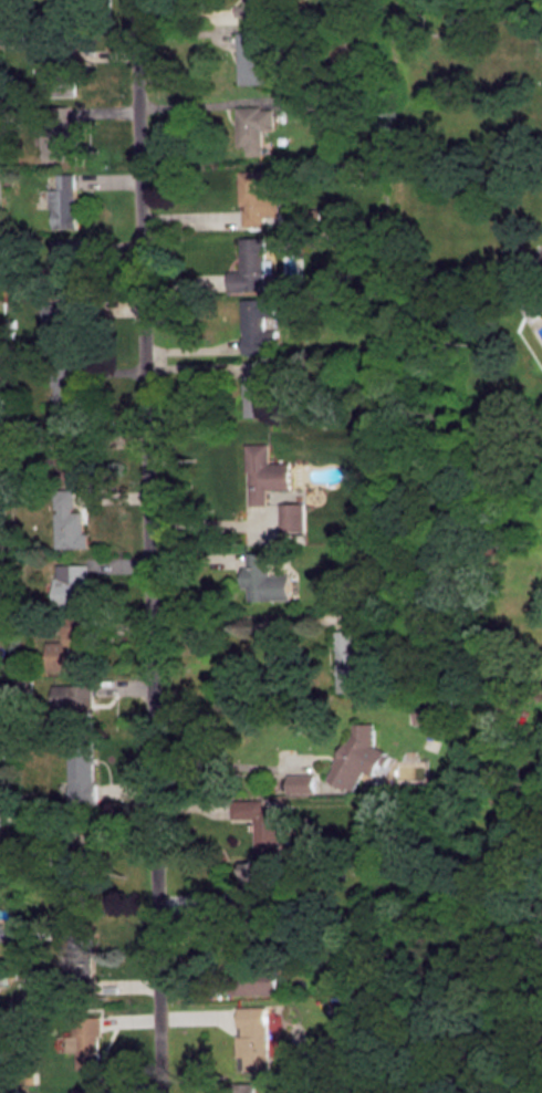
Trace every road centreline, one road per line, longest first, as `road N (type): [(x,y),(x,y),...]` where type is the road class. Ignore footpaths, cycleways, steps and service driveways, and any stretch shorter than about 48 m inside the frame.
road 1 (residential): [(163,1092),(134,0)]

